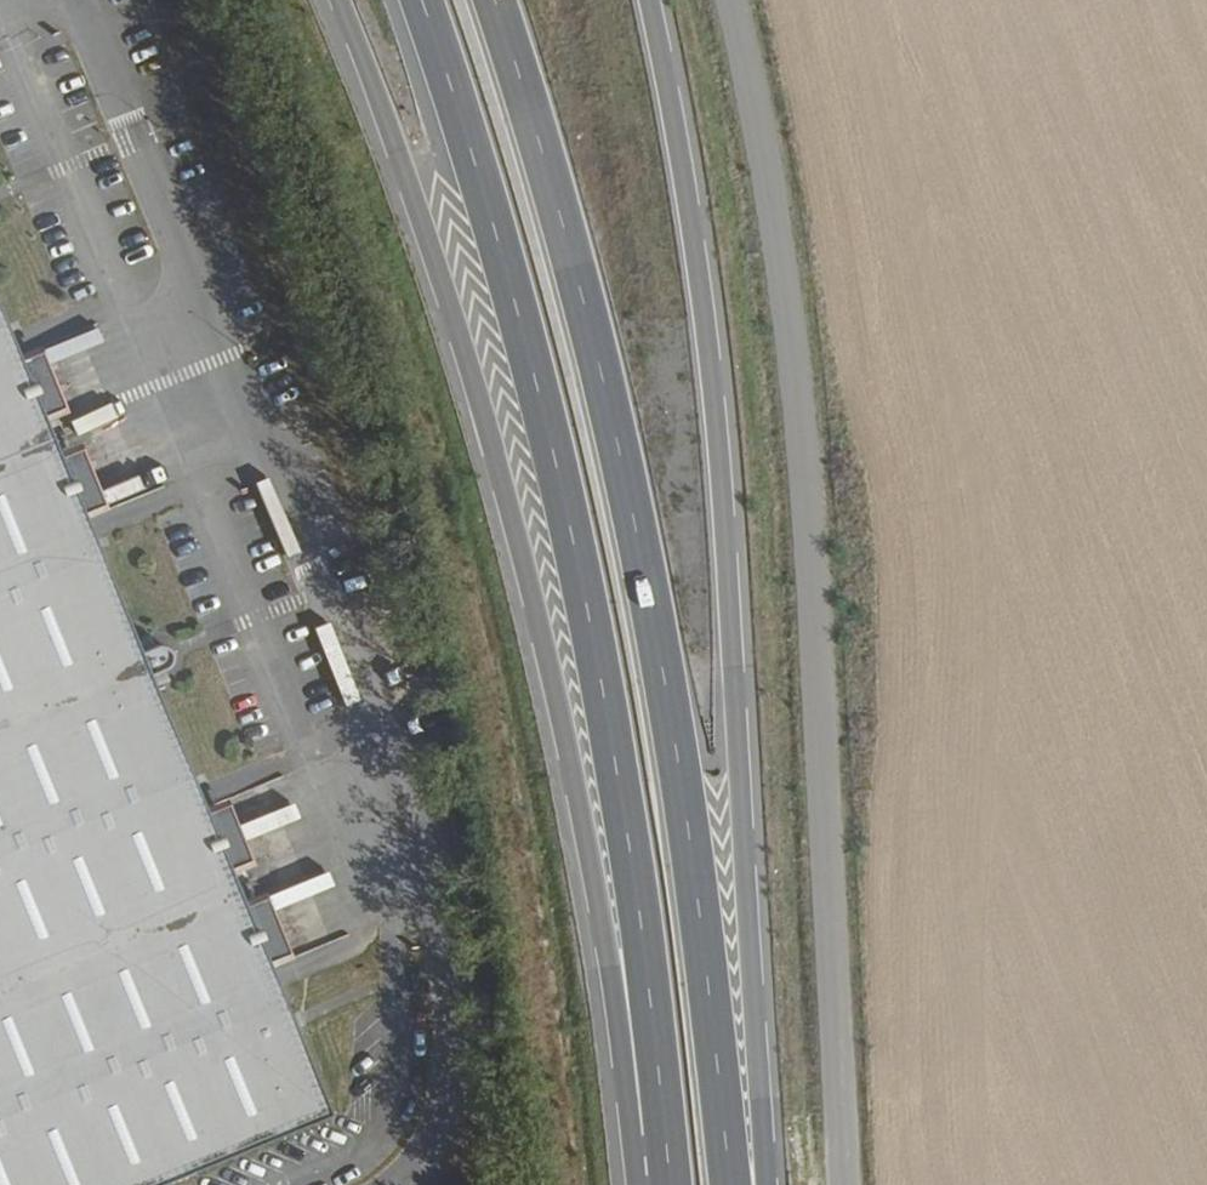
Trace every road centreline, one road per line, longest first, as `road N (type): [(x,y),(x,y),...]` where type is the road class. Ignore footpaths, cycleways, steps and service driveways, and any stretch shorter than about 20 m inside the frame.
road 1 (primary): [(337,0),(455,320),(507,503),(651,1184)]
road 2 (primary): [(420,0),(528,353),(594,641),(634,877),(668,1184)]
road 3 (primary): [(729,1184),(702,924),(653,604),(582,293),(494,0)]
road 4 (primary): [(772,1184),(723,454),(697,236),(654,0)]
road 5 (unclassified): [(730,0),(773,226),(800,447),(843,1184)]

